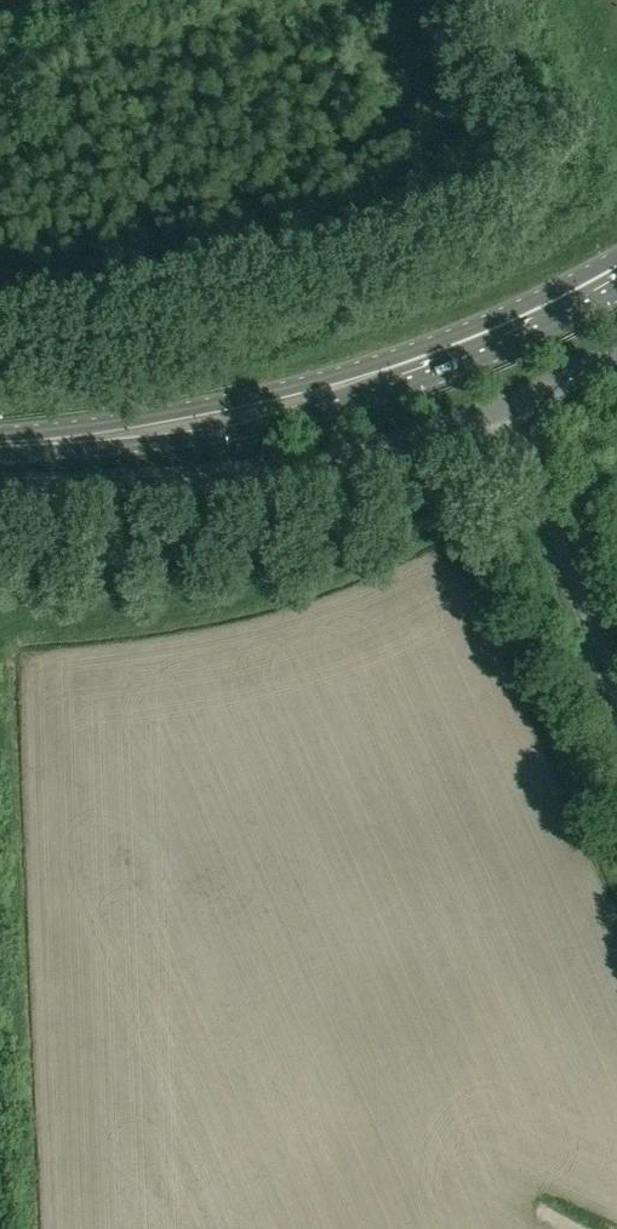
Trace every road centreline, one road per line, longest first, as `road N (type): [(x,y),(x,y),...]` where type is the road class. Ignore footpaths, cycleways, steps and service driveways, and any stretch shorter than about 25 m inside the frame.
road 1 (secondary): [(616,260),(483,325),(332,379),(73,440)]
road 2 (secondary): [(73,440),(118,448),(186,439),(352,403),(468,364),(616,292)]
road 3 (unclassified): [(0,485),(302,466),(507,406)]
road 4 (unclassified): [(616,704),(507,406)]
road 5 (unclassified): [(507,406),(616,353)]

